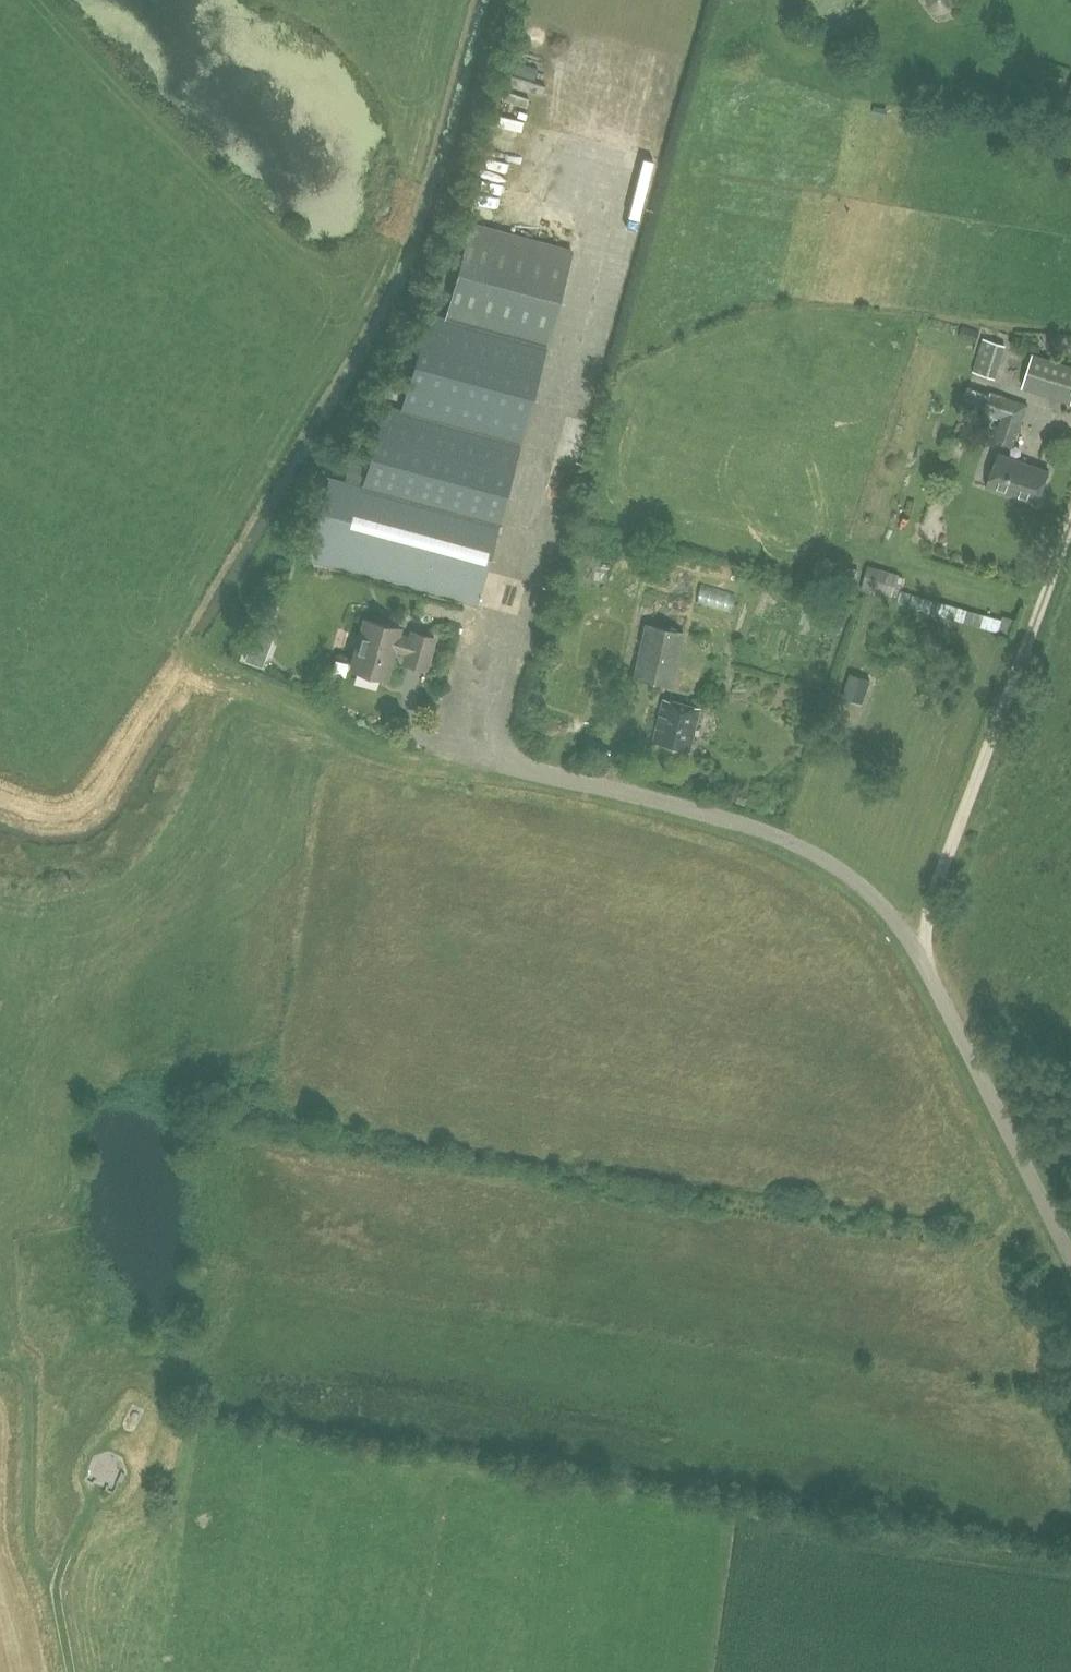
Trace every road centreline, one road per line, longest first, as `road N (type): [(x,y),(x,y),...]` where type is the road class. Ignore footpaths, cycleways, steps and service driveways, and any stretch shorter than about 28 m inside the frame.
road 1 (unclassified): [(923,959),(852,876),(773,832),(500,761)]
road 2 (unclassified): [(923,959),(934,886),(1070,525)]
road 3 (unclassified): [(1070,1249),(923,959)]

